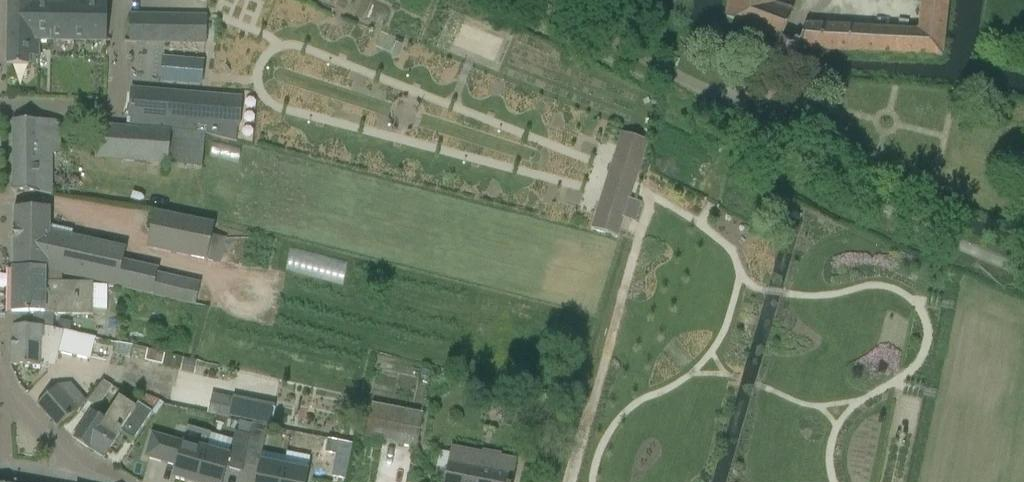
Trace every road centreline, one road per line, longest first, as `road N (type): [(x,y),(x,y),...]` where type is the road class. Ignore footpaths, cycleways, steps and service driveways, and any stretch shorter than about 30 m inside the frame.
road 1 (track): [(1023,272),(904,221),(670,74),(529,0)]
road 2 (track): [(670,74),(766,95),(786,150)]
road 3 (unclassified): [(0,387),(78,481)]

